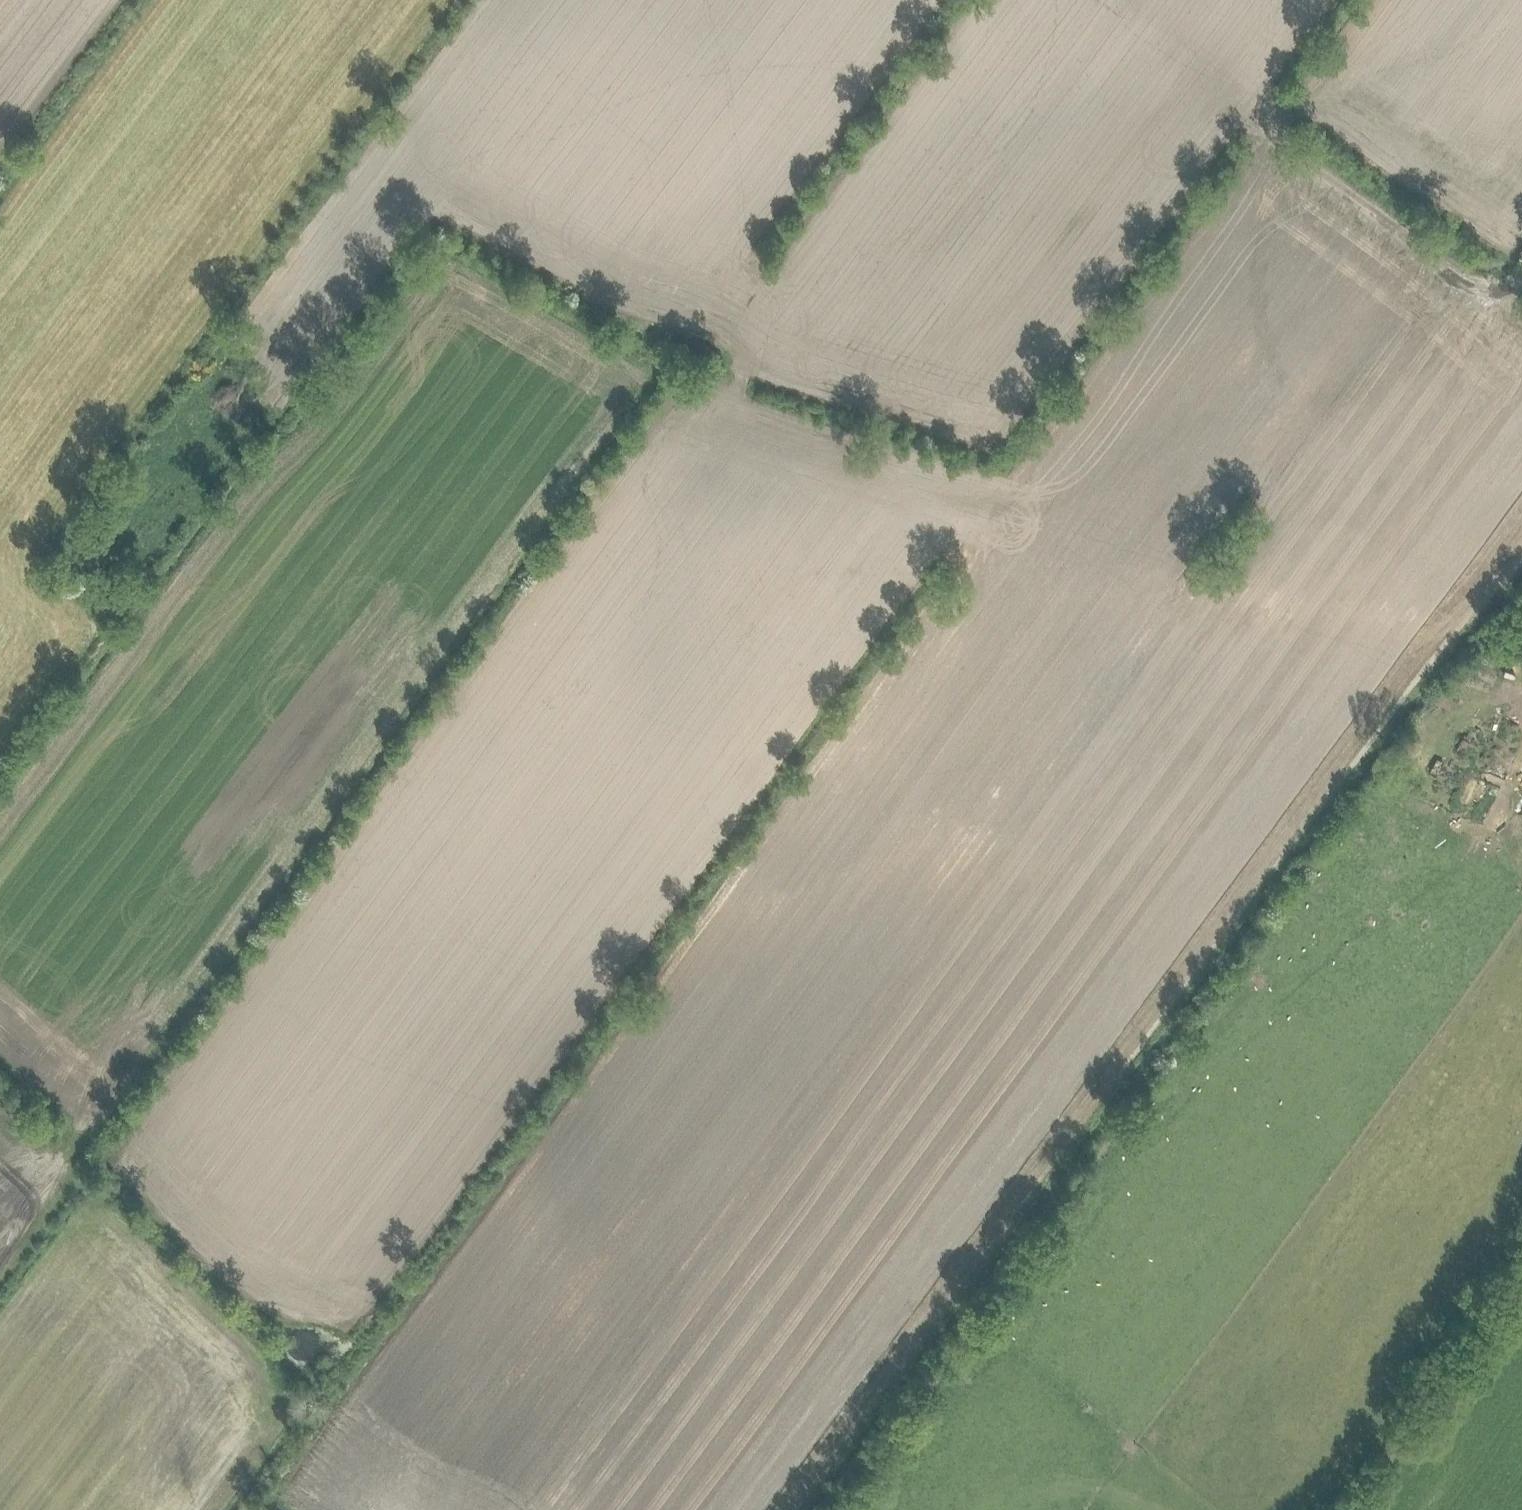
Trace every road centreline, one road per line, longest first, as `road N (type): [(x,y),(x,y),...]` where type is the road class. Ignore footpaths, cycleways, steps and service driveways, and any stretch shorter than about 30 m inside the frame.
road 1 (track): [(1368,1509),(1521,1288)]

